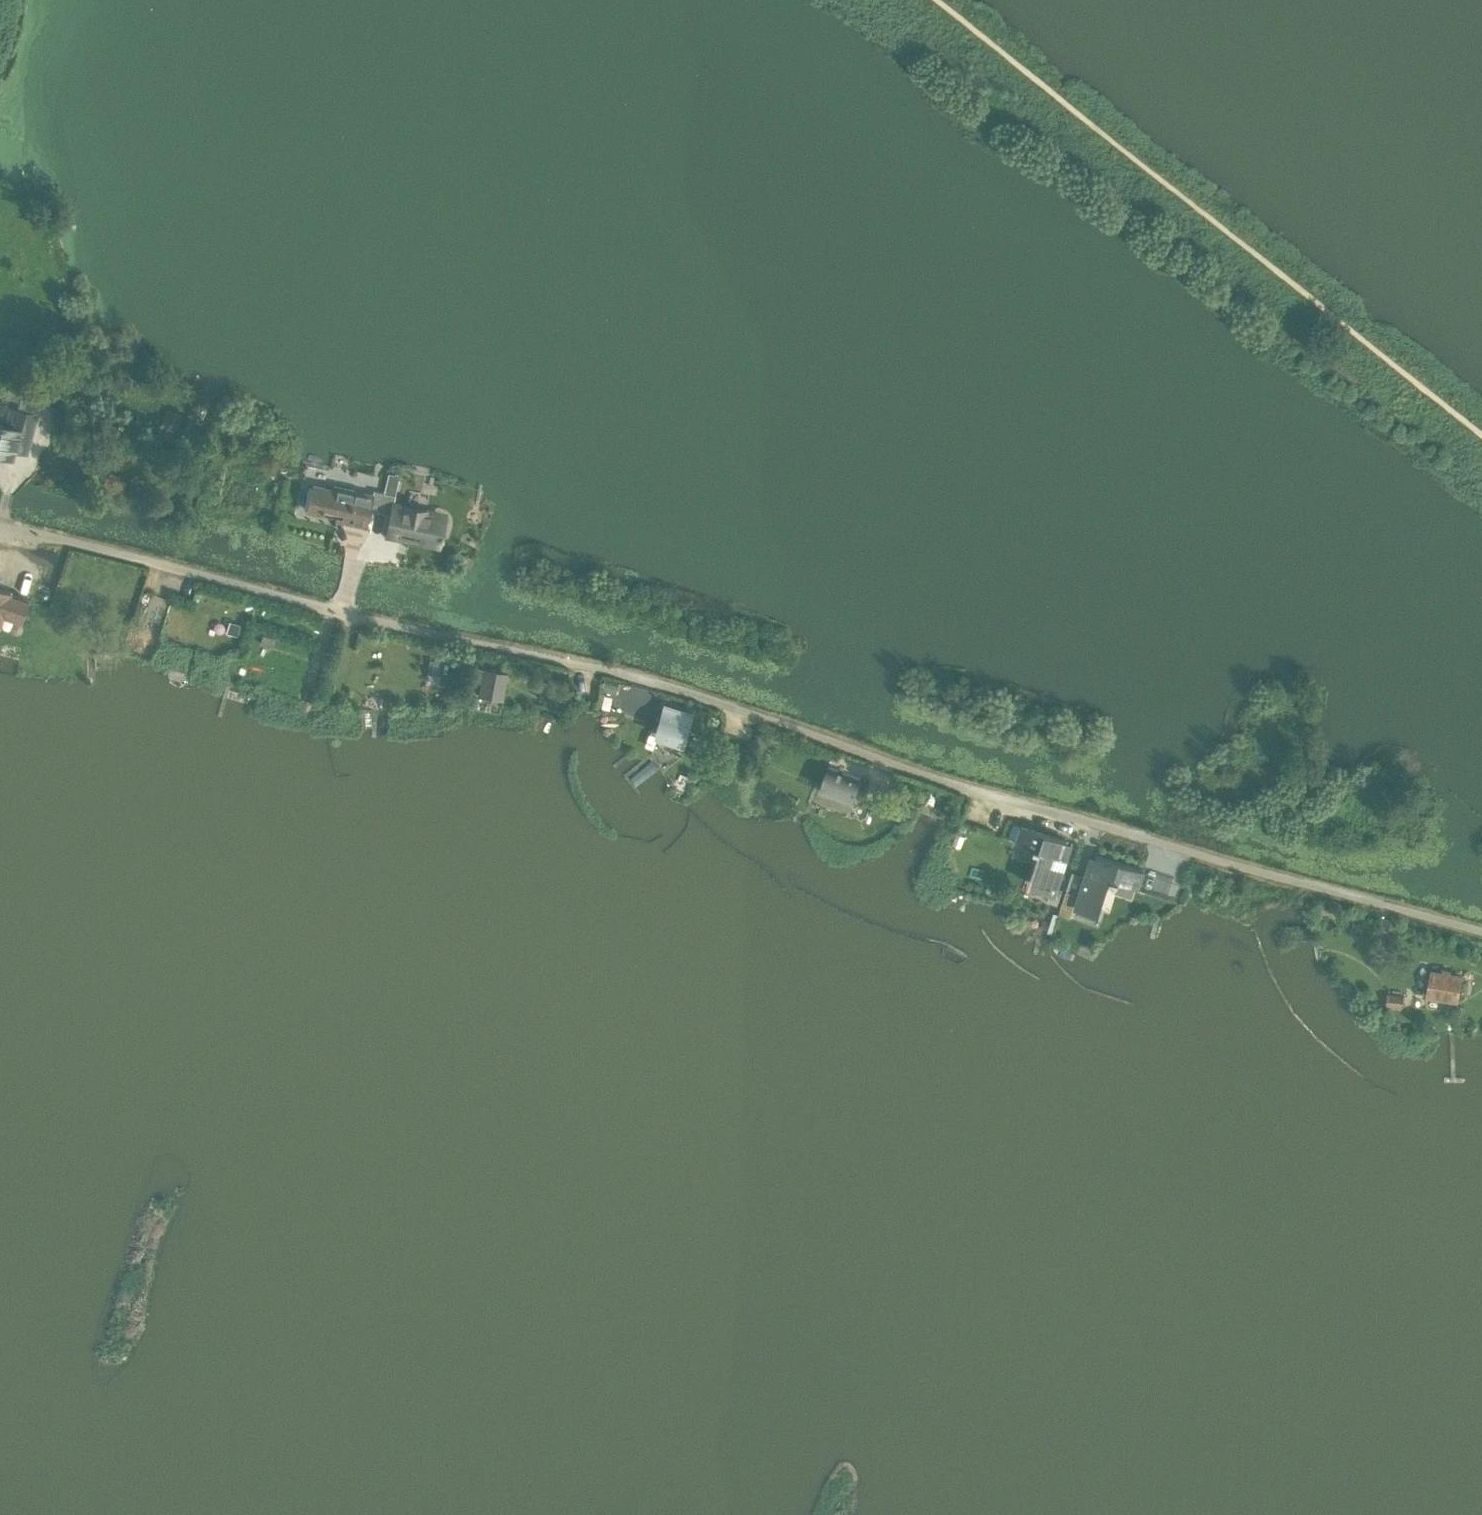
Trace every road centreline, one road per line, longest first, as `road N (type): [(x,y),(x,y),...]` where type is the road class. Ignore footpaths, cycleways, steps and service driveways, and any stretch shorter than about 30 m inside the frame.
road 1 (unclassified): [(1481,937),(610,669),(342,614),(0,522)]

